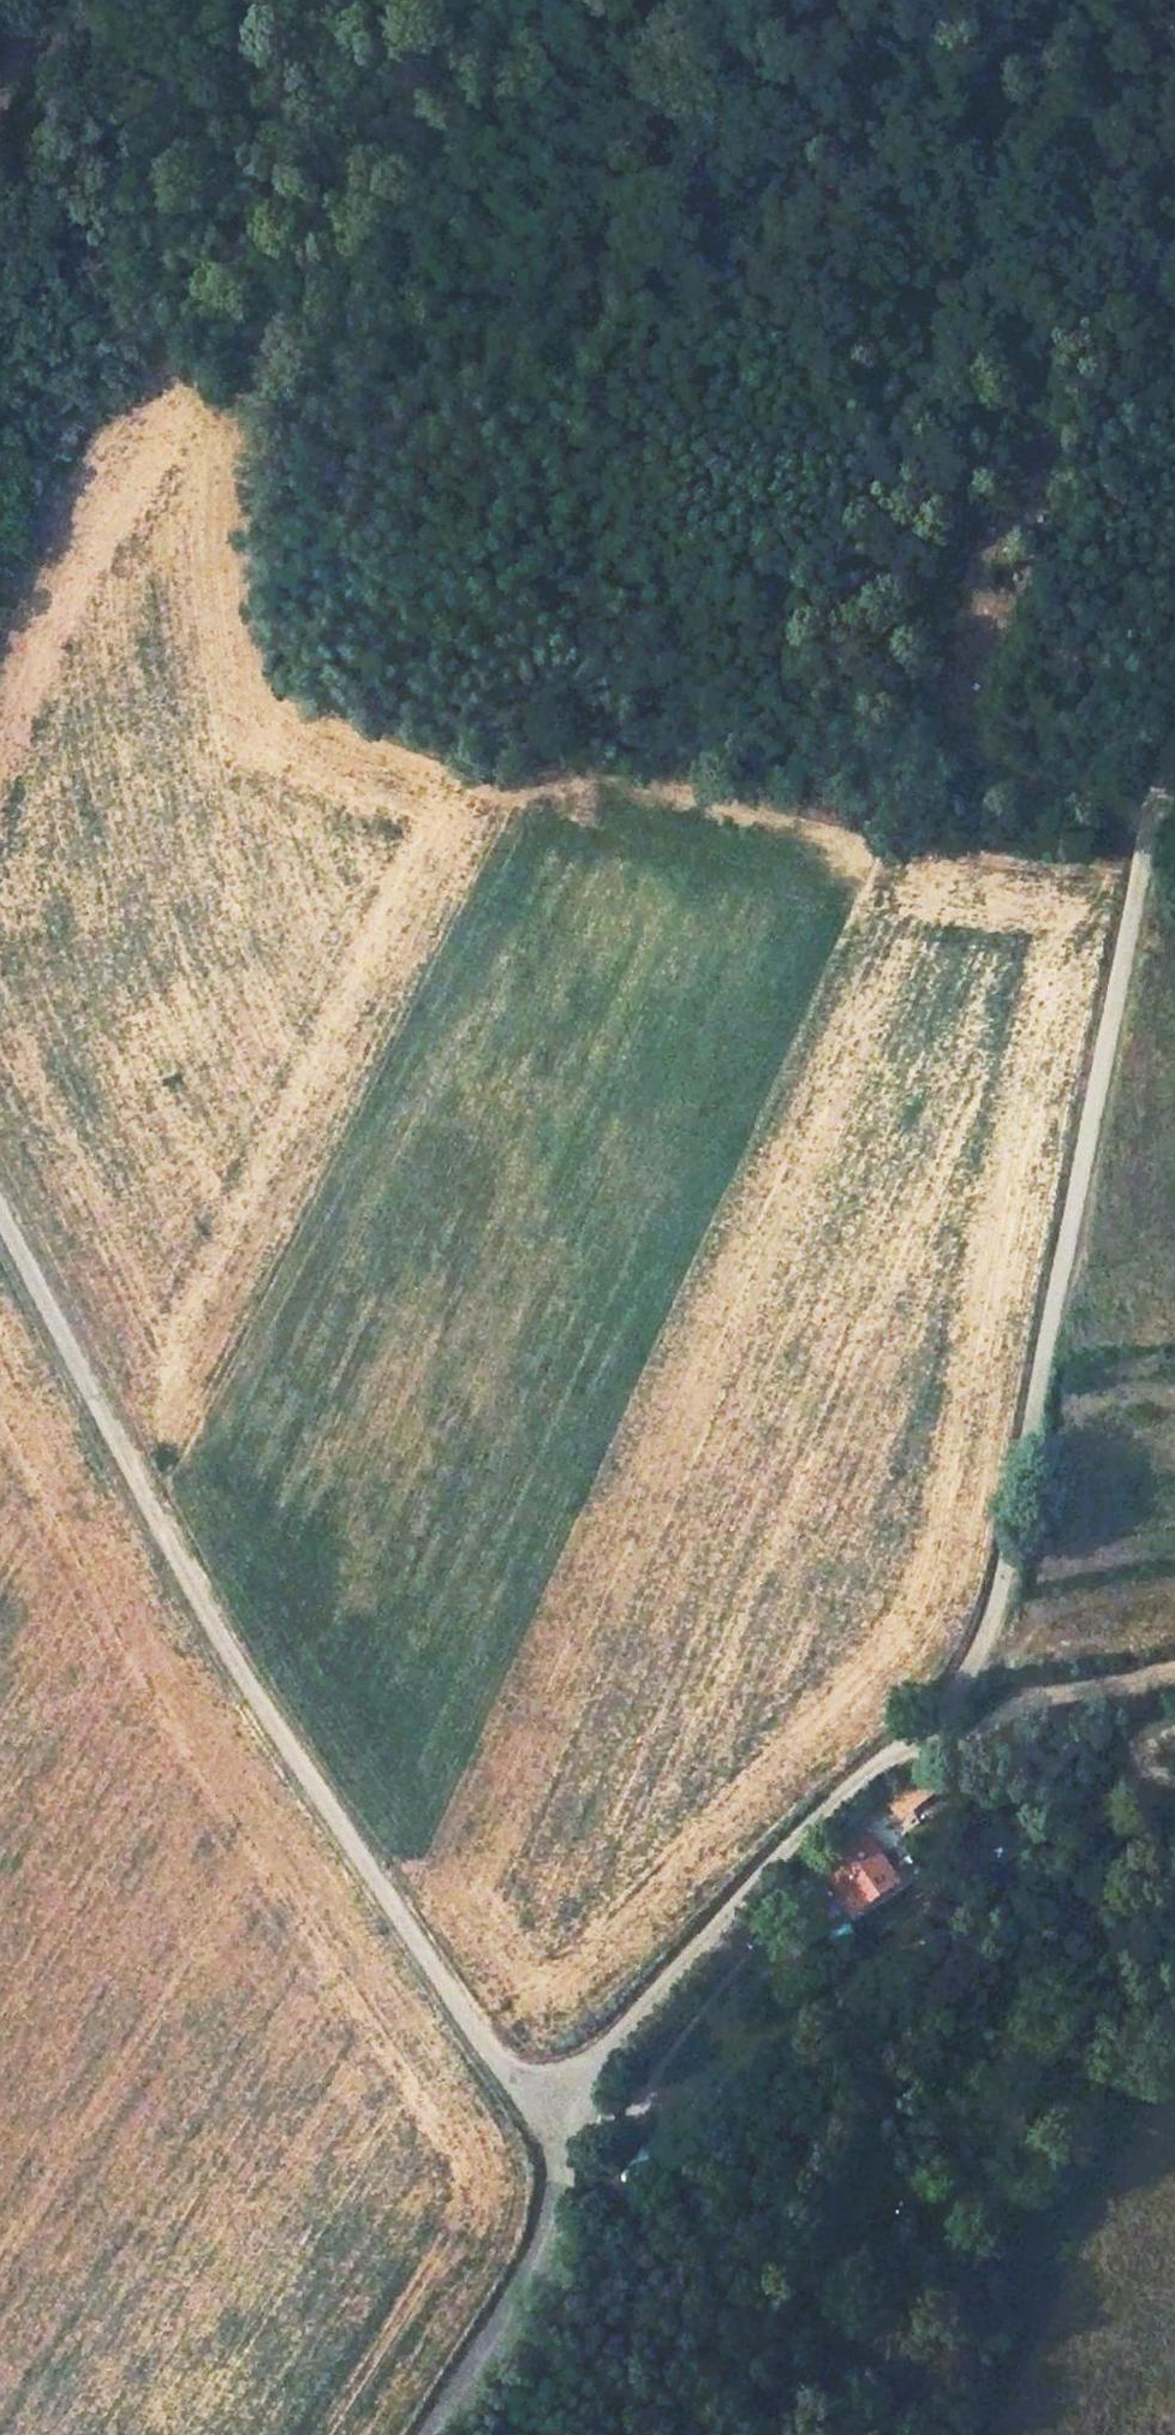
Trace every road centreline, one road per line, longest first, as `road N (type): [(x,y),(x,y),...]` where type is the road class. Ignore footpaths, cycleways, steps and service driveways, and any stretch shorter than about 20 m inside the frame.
road 1 (unclassified): [(1174,787),(990,1636),(952,1700),(835,1796),(656,1989),(574,2105)]
road 2 (unclassified): [(0,1203),(166,1533),(355,1842),(501,2058),(574,2105)]
road 3 (unclassified): [(574,2105),(571,2188),(518,2304),(433,2434)]

